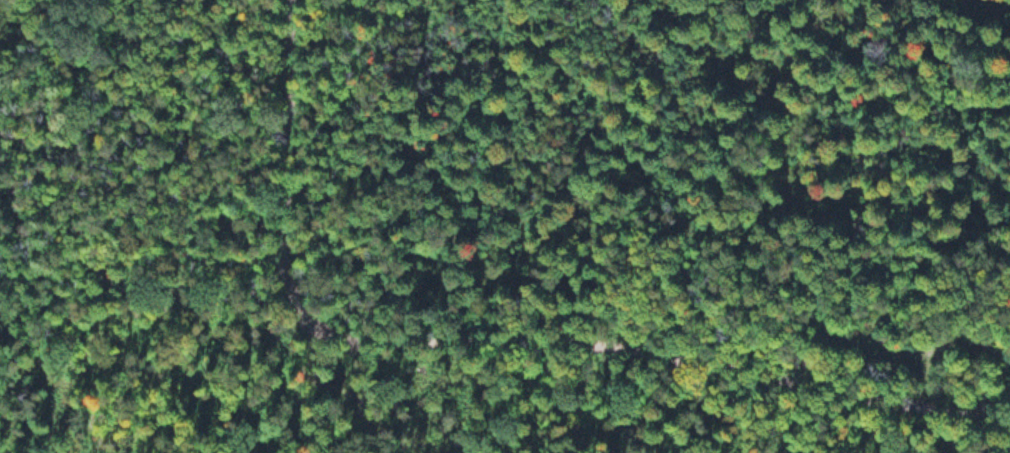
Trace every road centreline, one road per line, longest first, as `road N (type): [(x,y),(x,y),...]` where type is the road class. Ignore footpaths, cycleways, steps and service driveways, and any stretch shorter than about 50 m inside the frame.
road 1 (residential): [(1009,400),(873,398),(616,343),(323,330),(287,295),(278,259),(287,0)]

